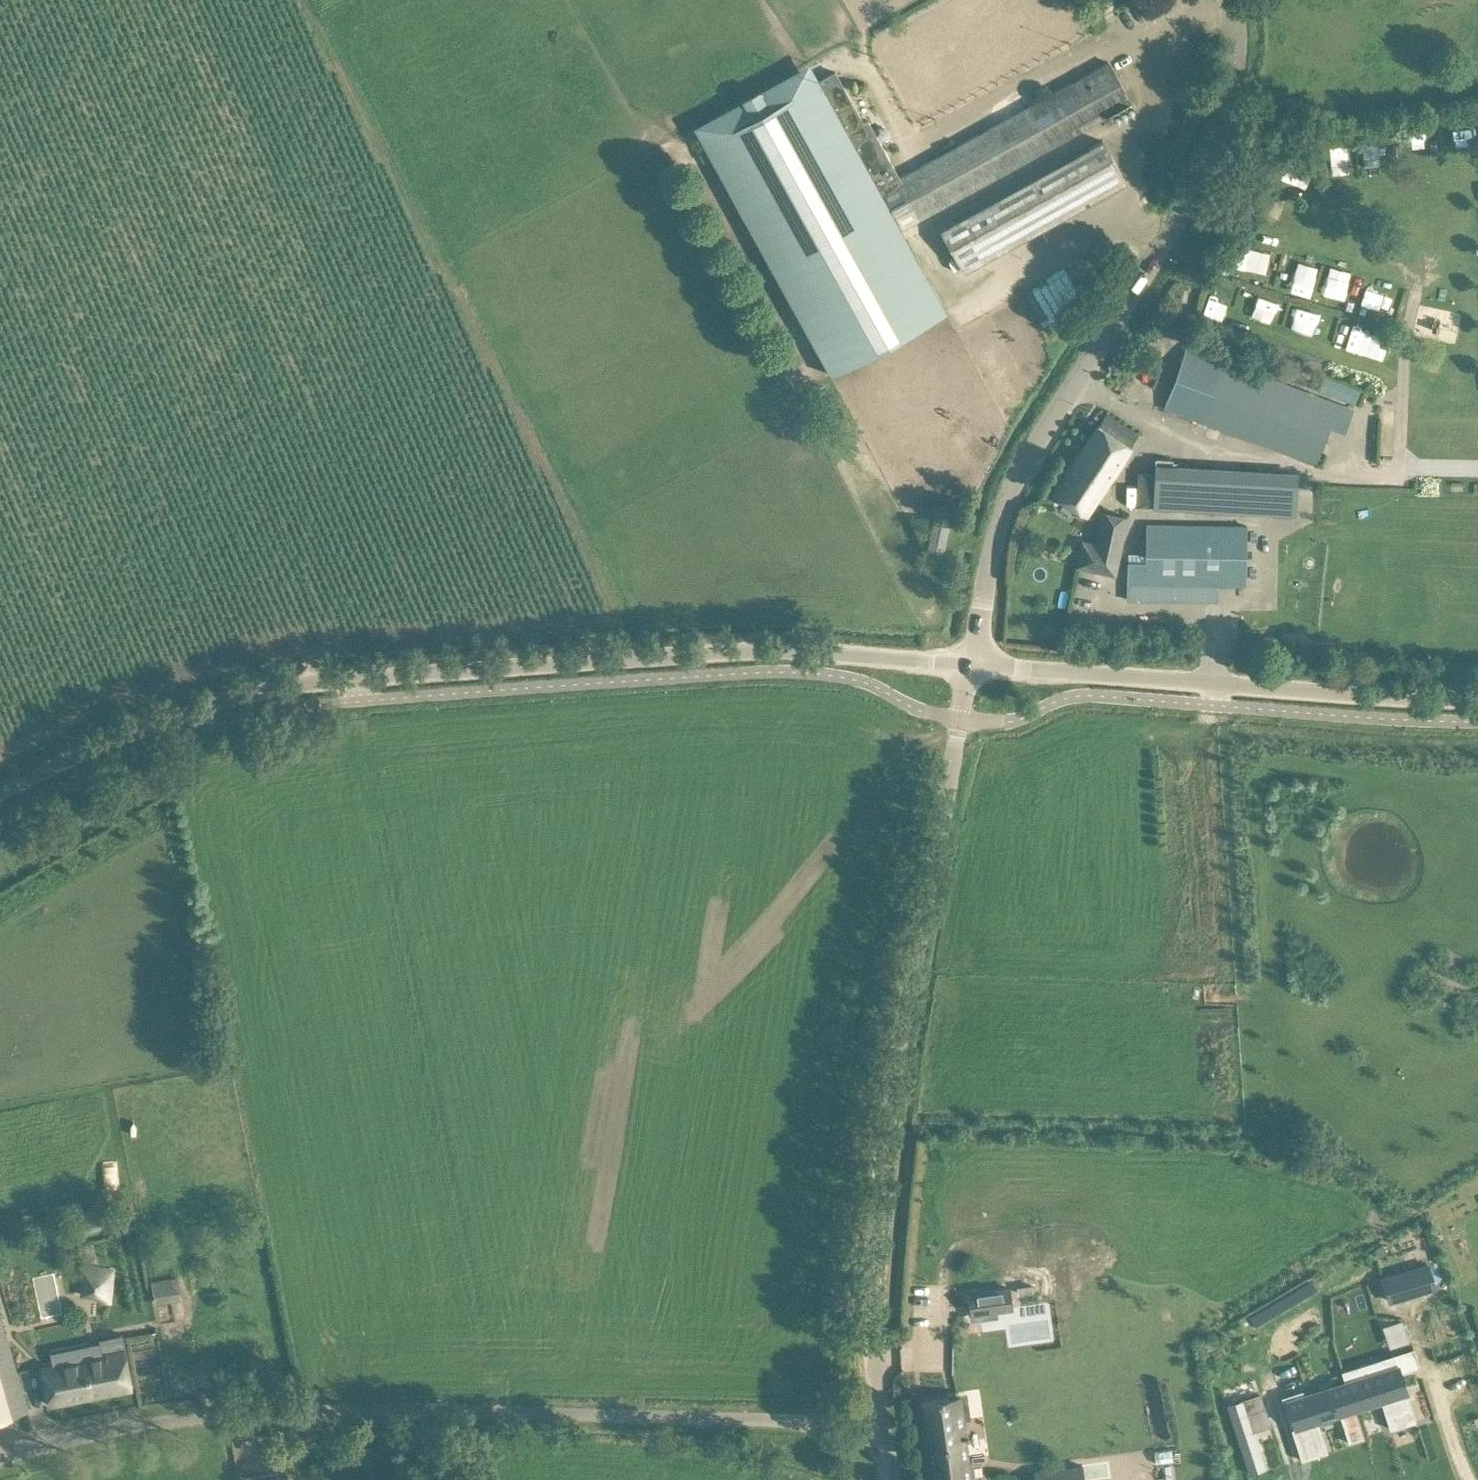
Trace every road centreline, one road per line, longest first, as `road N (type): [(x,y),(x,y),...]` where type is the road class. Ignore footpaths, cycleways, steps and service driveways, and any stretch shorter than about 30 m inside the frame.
road 1 (unclassified): [(0,795),(168,718),(323,681),(756,650),(973,662)]
road 2 (unclassified): [(0,1454),(158,1416),(441,1412),(885,1427)]
road 3 (unclassified): [(885,1427),(871,1321),(895,1073),(973,662)]
road 4 (unclassified): [(973,662),(992,541),(1013,492),(1217,160),(1241,0)]
road 5 (unclassified): [(973,662),(1477,698)]

